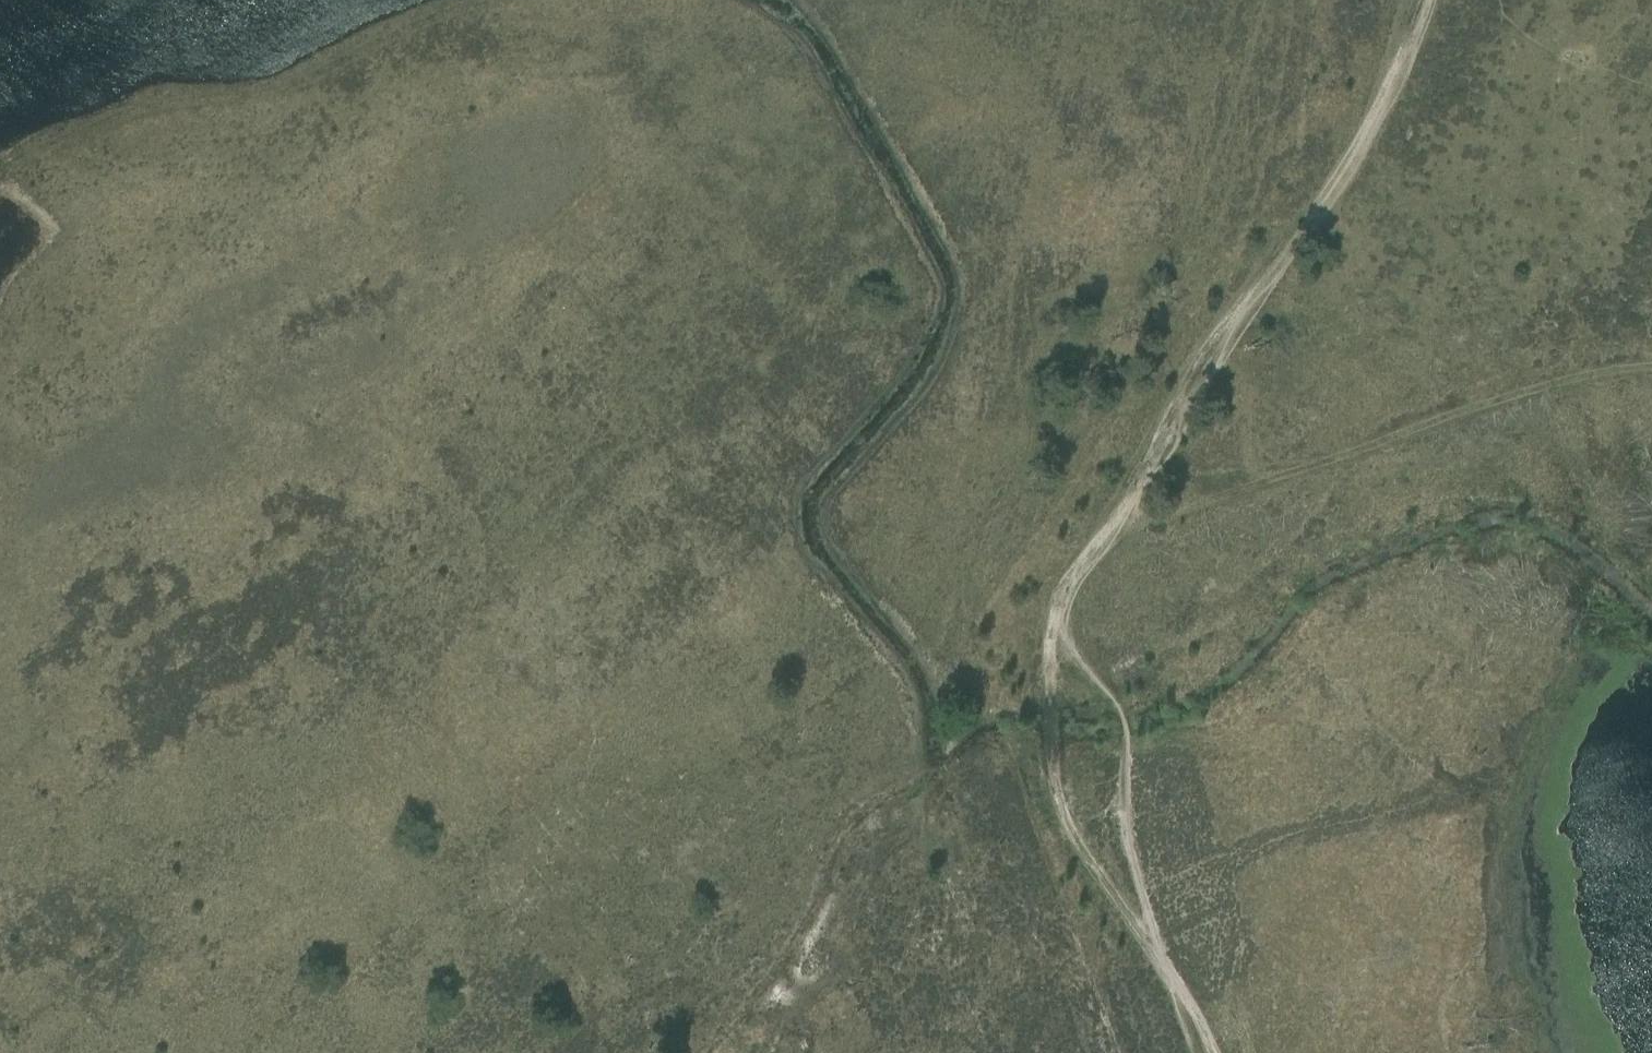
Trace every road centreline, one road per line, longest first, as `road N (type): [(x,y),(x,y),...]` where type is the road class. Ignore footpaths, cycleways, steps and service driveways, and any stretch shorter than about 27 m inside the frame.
road 1 (track): [(1416,0),(1365,136),(1238,310),(1053,610)]
road 2 (track): [(1053,610),(1053,782),(1061,810),(1158,960)]

